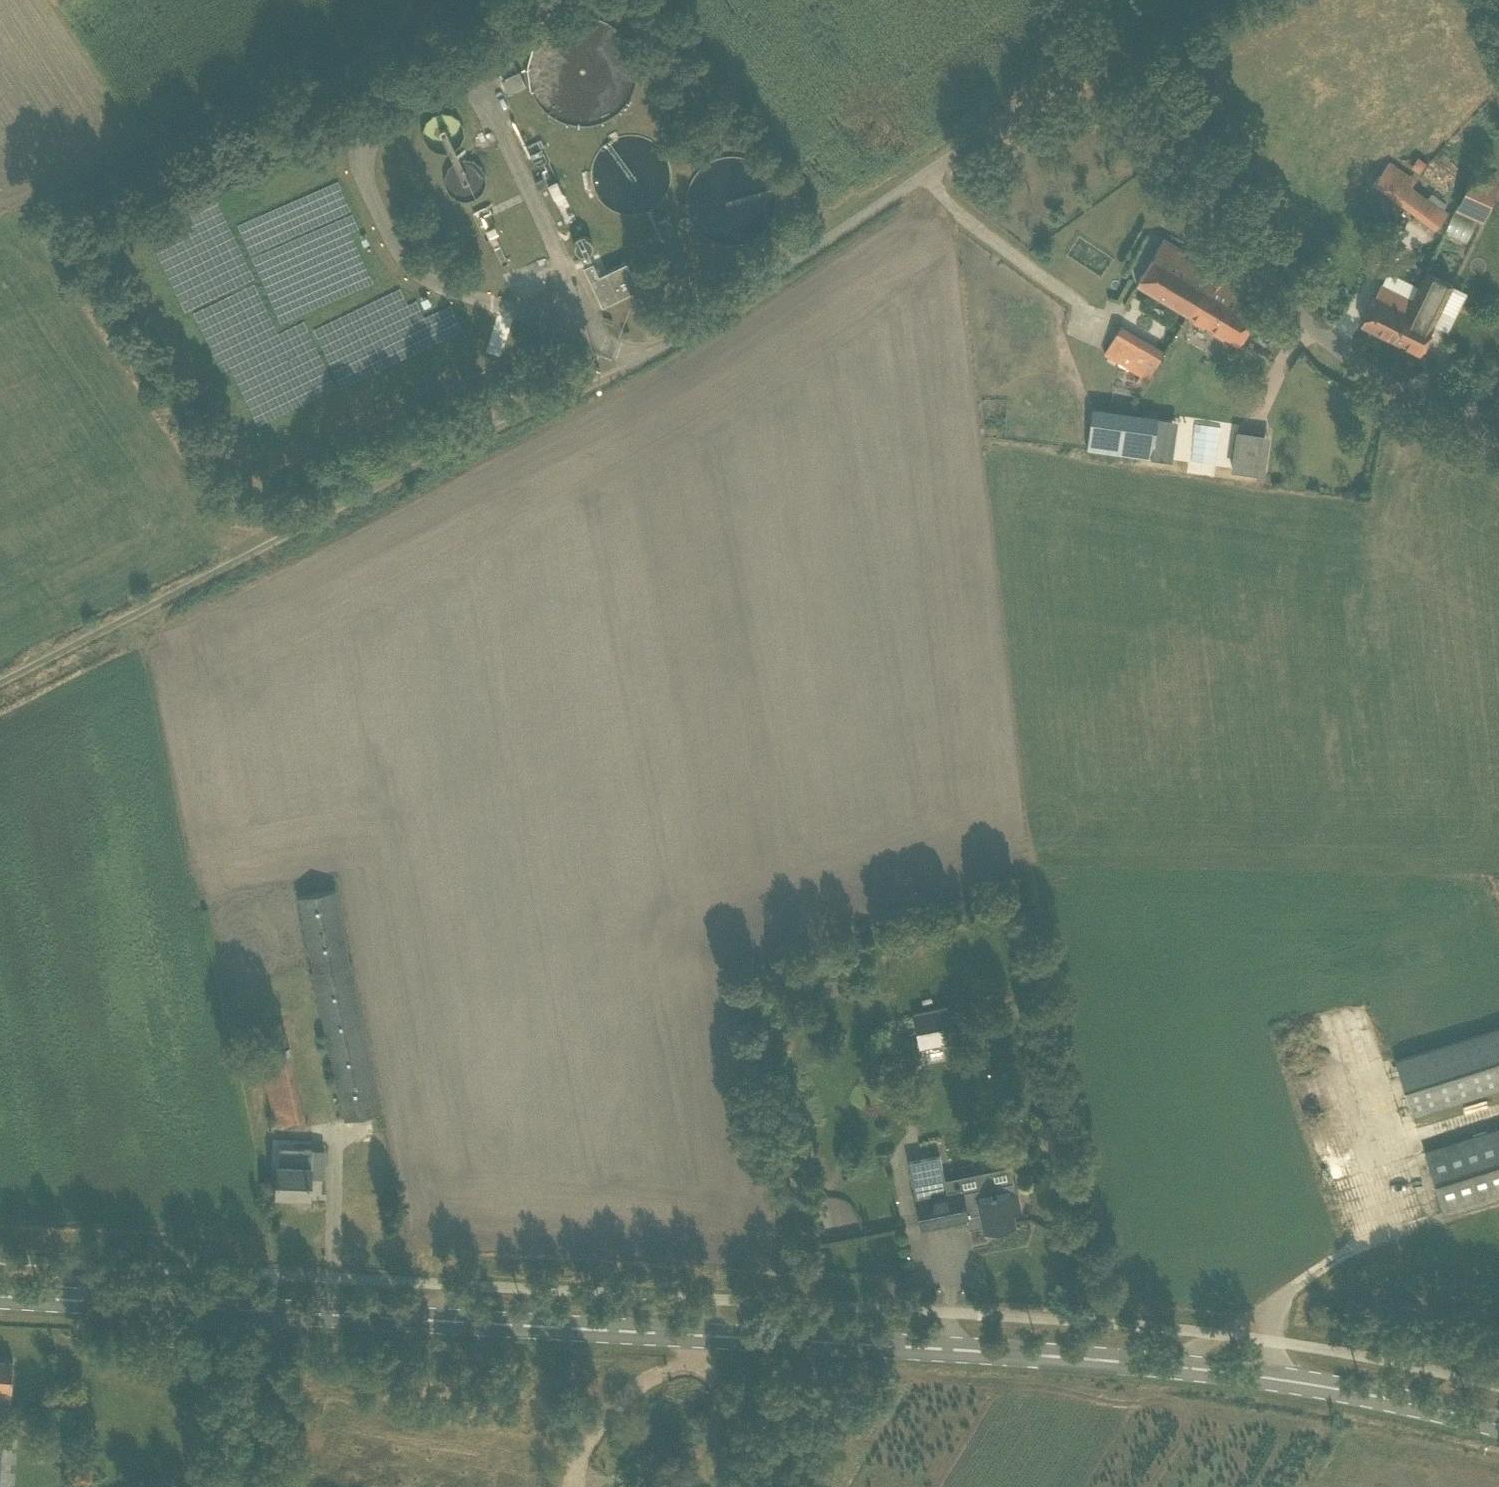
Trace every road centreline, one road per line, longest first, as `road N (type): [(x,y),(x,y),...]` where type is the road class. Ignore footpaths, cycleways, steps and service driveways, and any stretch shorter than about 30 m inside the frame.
road 1 (primary): [(1498,1427),(1321,1387),(1161,1366),(272,1311)]
road 2 (track): [(0,691),(593,391)]
road 3 (unclassified): [(593,391),(1004,139),(1120,54)]
road 4 (unclassified): [(1498,442),(1345,368),(1275,293),(1120,54)]
road 5 (primary): [(272,1311),(0,1297)]
road 6 (unclassified): [(237,1486),(272,1311)]

